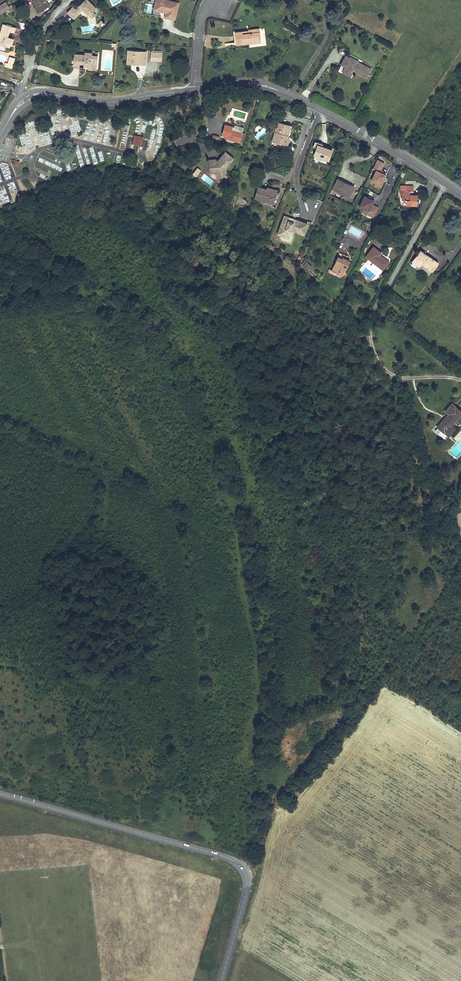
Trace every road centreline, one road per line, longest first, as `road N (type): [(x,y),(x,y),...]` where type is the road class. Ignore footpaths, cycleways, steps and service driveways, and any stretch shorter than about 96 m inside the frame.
road 1 (tertiary): [(0,794),(233,860),(247,887),(221,980)]
road 2 (tertiary): [(196,90),(243,84),(279,91),(460,195)]
road 3 (tertiary): [(0,136),(24,99),(36,95),(111,104),(196,90)]
road 4 (track): [(460,49),(395,152)]

